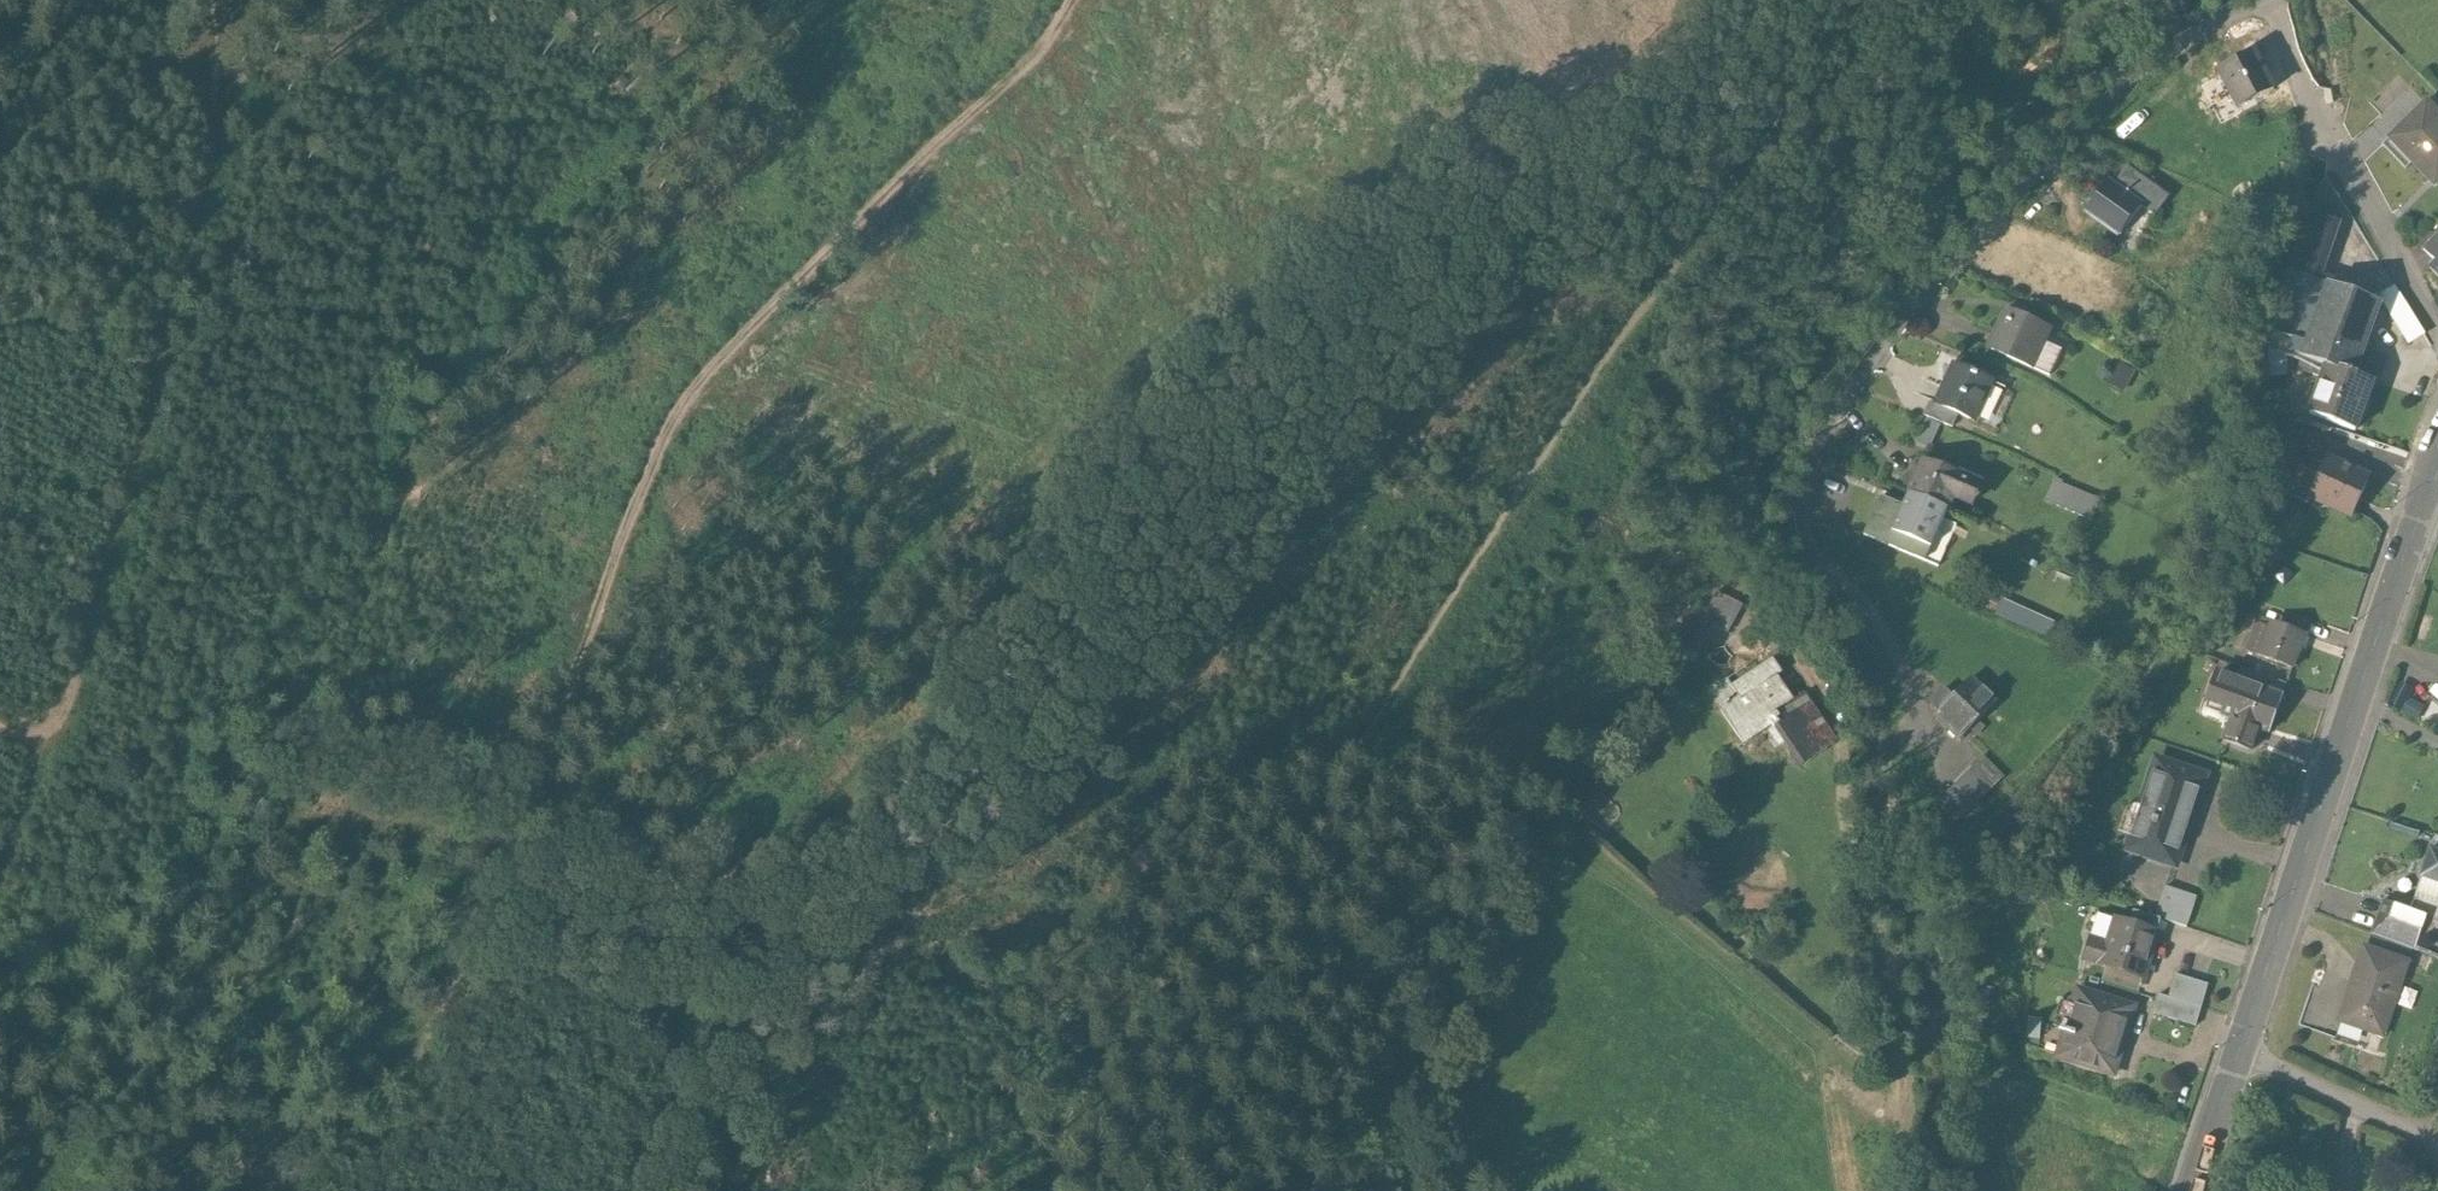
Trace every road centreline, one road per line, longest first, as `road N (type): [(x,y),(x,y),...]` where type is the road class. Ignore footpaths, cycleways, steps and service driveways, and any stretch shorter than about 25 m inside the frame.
road 1 (track): [(1072,0),(1050,35),(688,394),(423,1053),(386,1114),(267,1190)]
road 2 (track): [(1050,1190),(1064,1113),(1369,736),(1610,356),(1712,213),(1883,0)]
road 3 (residential): [(2437,338),(2274,12),(2263,8),(2158,64),(2033,178),(1861,372),(1833,416),(1801,505),(1813,540)]
road 4 (track): [(206,0),(216,86),(202,192),(61,732),(43,751),(0,866)]
road 5 (secondary): [(2437,469),(2240,1059)]
road 6 (residential): [(2240,1059),(2400,1124),(2437,1150)]
road 7 (secondary): [(2240,1059),(2190,1190)]

